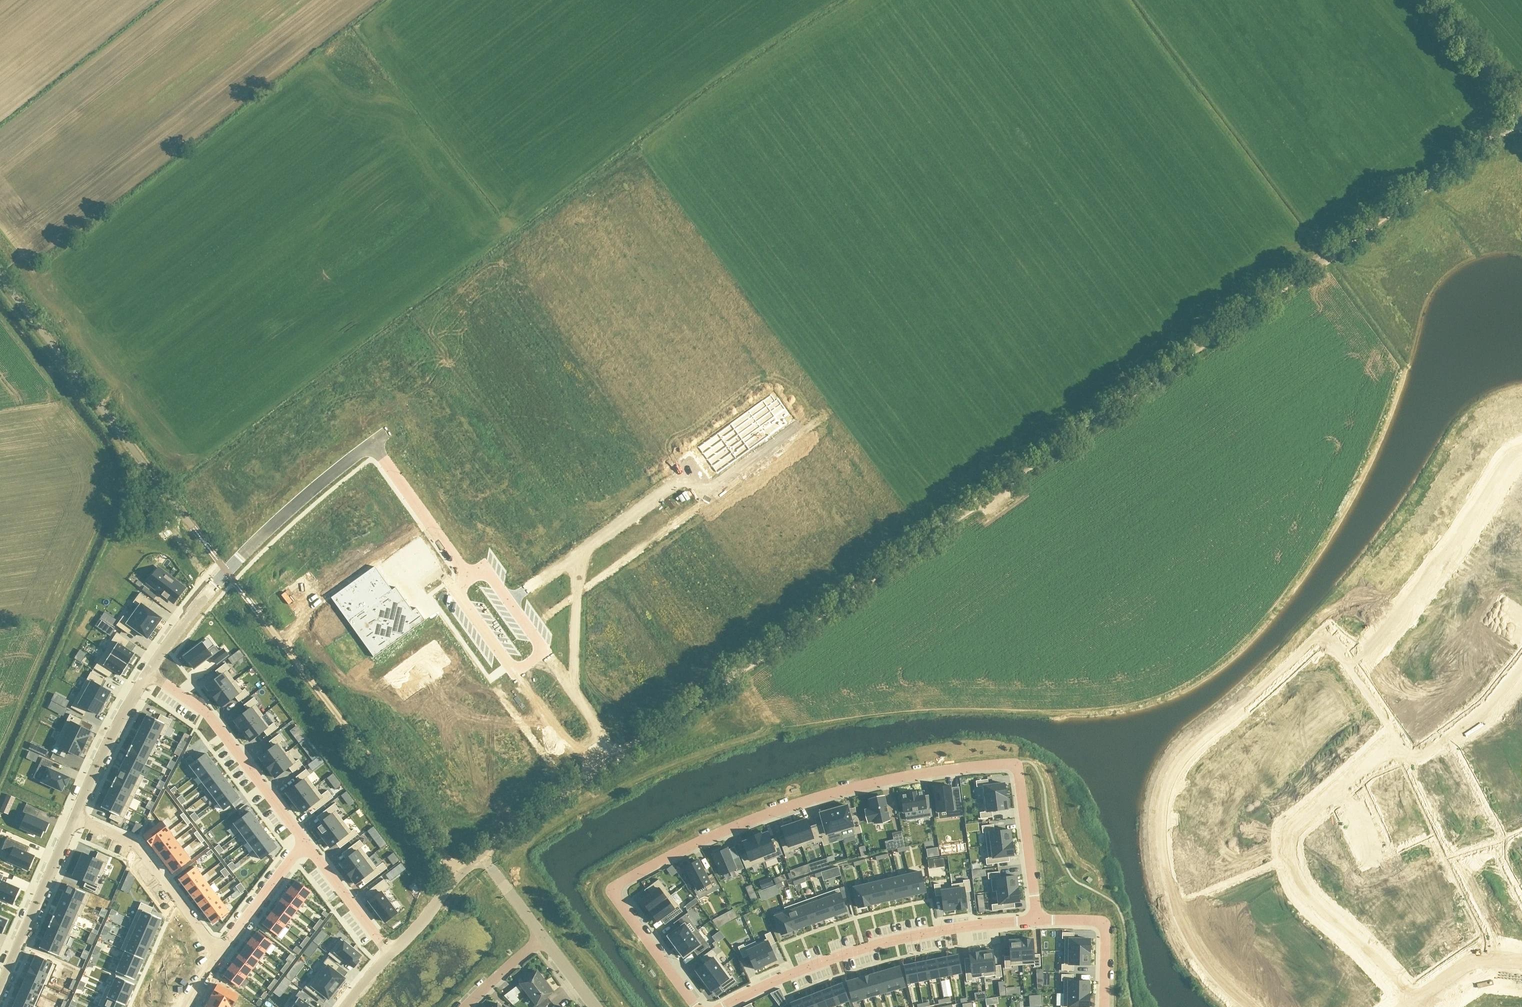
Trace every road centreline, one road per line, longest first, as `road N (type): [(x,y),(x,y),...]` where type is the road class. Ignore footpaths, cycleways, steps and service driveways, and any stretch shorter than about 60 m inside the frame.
road 1 (residential): [(1037,921),(1011,765),(818,797),(738,825),(615,888),(696,1006)]
road 2 (residential): [(1255,1006),(1213,968),(1176,903),(1162,836),(1170,781),(1198,740),(1318,642),(1352,663)]
road 3 (unclassified): [(603,767),(982,501)]
road 4 (unclassified): [(982,501),(1327,257)]
road 5 (residential): [(913,195),(998,315),(1207,168)]
road 6 (residential): [(982,501),(996,699),(1109,697),(1192,666)]
road 7 (residential): [(1415,997),(1301,881),(1289,836),(1400,736)]
road 8 (residential): [(913,195),(995,107),(1135,129),(1195,155),(1207,168)]
road 9 (residential): [(723,1006),(891,941),(1037,921)]
road 10 (residential): [(486,369),(634,283),(751,182)]
road 11 (residential): [(1327,257),(1354,307),(1309,438),(1252,532)]
road 12 (residential): [(1352,663),(1521,449)]
road 13 (residential): [(830,288),(982,501)]
road 14 (residential): [(751,182),(856,80),(917,0)]
road 15 (unclassified): [(1327,257),(1521,118)]
road 16 (residential): [(146,681),(206,720),(303,847)]
road 17 (residential): [(1146,495),(1096,530),(1192,666)]
road 18 (residential): [(1317,88),(1380,174),(1379,187),(1320,232),(1327,257)]
road 19 (residential): [(73,825),(135,851),(217,955)]
road 20 (residential): [(1127,0),(1216,30),(1307,79)]
road 21 (unclassified): [(371,445),(227,572)]
road 22 (residential): [(1351,26),(1389,17),(1417,26),(1498,116)]
road 23 (residential): [(1192,666),(1227,640),(1282,576),(1252,532)]
road 24 (residential): [(0,986),(73,825)]
road 25 (unclassified): [(456,865),(603,767)]
road 26 (residential): [(1521,662),(1495,696),(1416,755),(1400,736)]
road 27 (unclassified): [(371,445),(467,579)]
road 28 (residential): [(73,825),(146,681)]
road 29 (residential): [(1252,532),(1159,402)]
road 30 (residential): [(1104,1006),(1104,928),(1037,921)]
road 31 (tertiary): [(1521,110),(1428,0)]
road 32 (residential): [(303,847),(217,955)]
road 33 (unclassified): [(486,369),(371,445)]
road 34 (residential): [(303,847),(383,958)]
road 35 (residential): [(1207,168),(1317,88)]
road 36 (residential): [(146,681),(227,572)]
road 37 (residential): [(751,182),(830,288)]
road 38 (residential): [(591,750),(607,739),(544,652)]
road 39 (residential): [(513,673),(576,761),(591,750)]
road 40 (residential): [(830,288),(913,195)]
road 41 (unclassified): [(544,652),(483,567),(467,579)]
road 42 (unclassified): [(467,579),(452,589),(513,673)]
road 43 (residential): [(383,958),(433,912),(456,865)]

